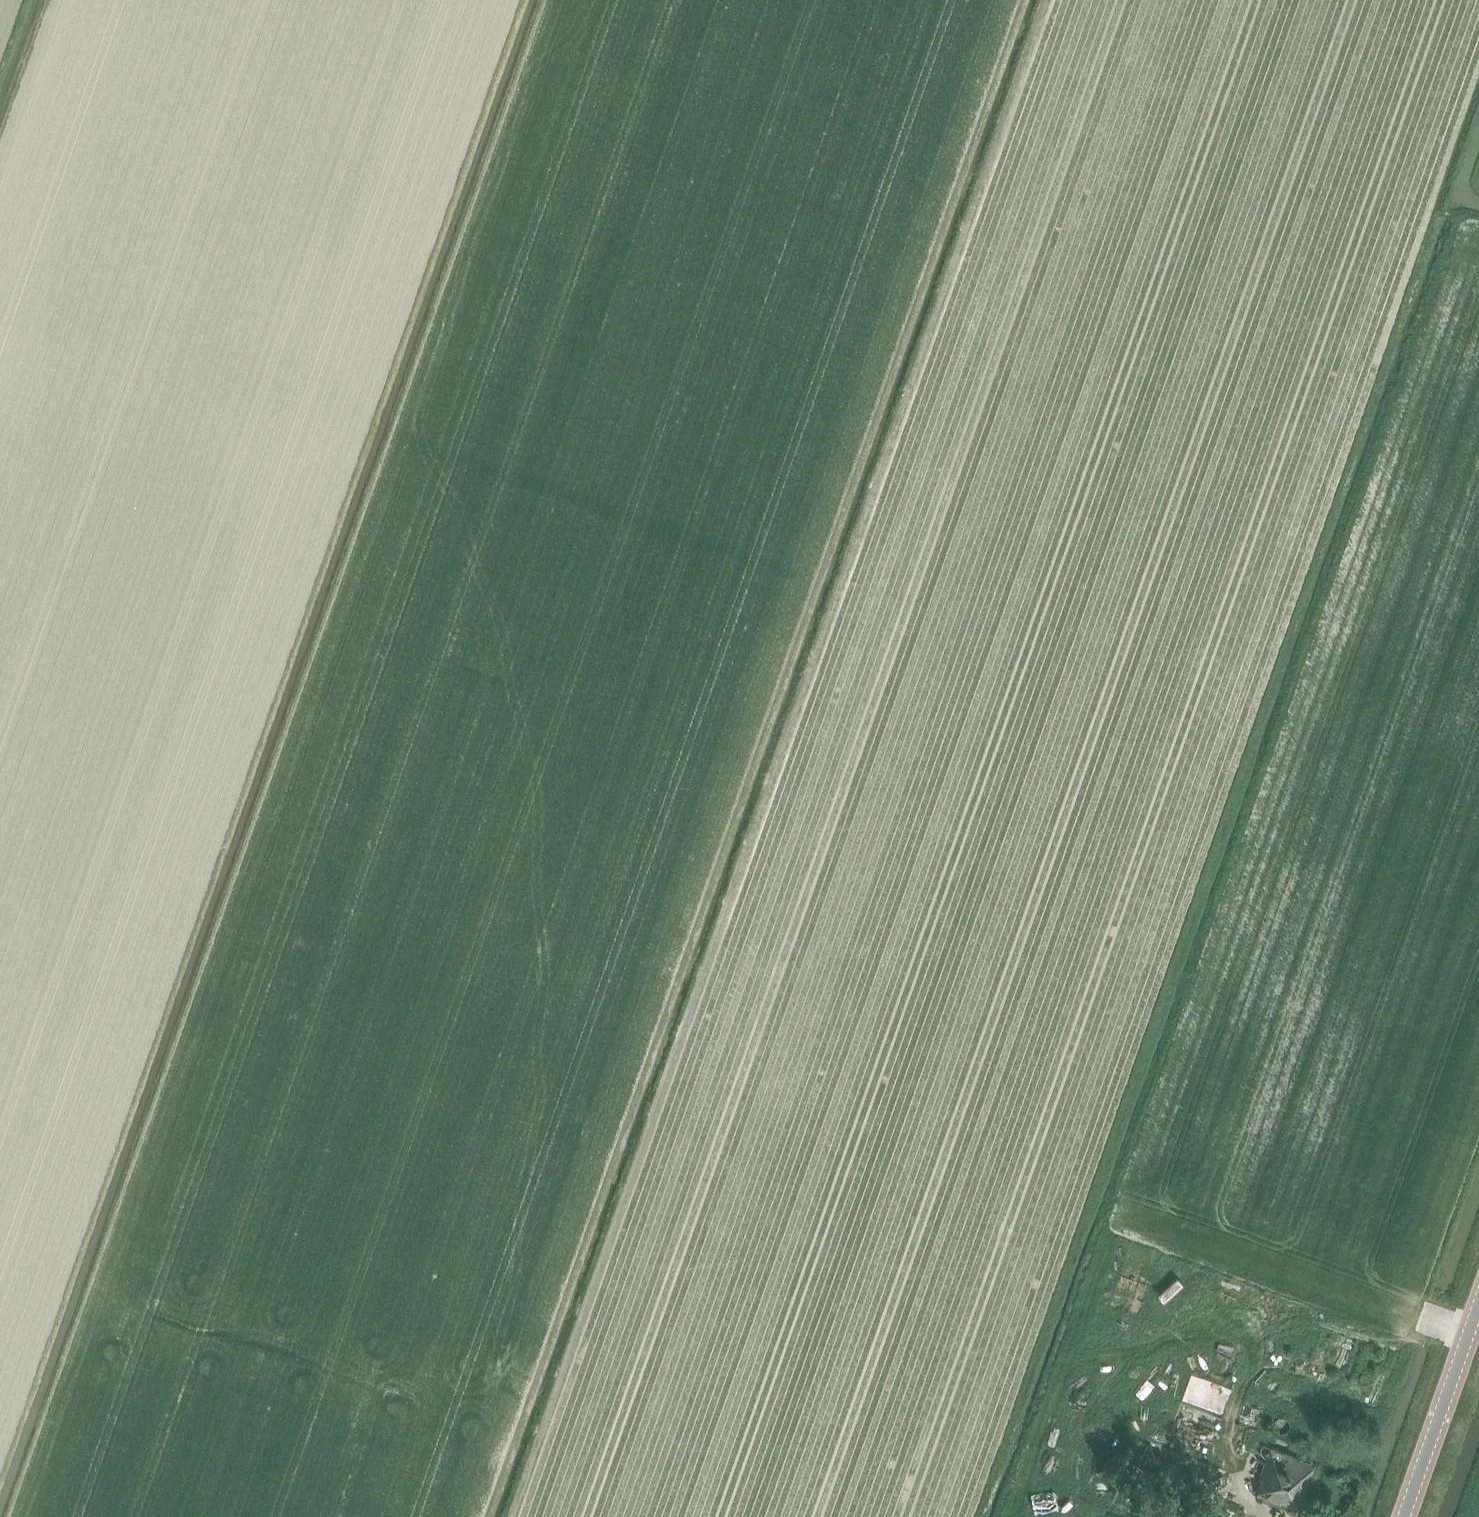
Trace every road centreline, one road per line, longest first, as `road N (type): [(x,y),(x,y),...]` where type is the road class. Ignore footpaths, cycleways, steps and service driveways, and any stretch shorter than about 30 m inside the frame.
road 1 (tertiary): [(1405,1516),(1478,1308)]

